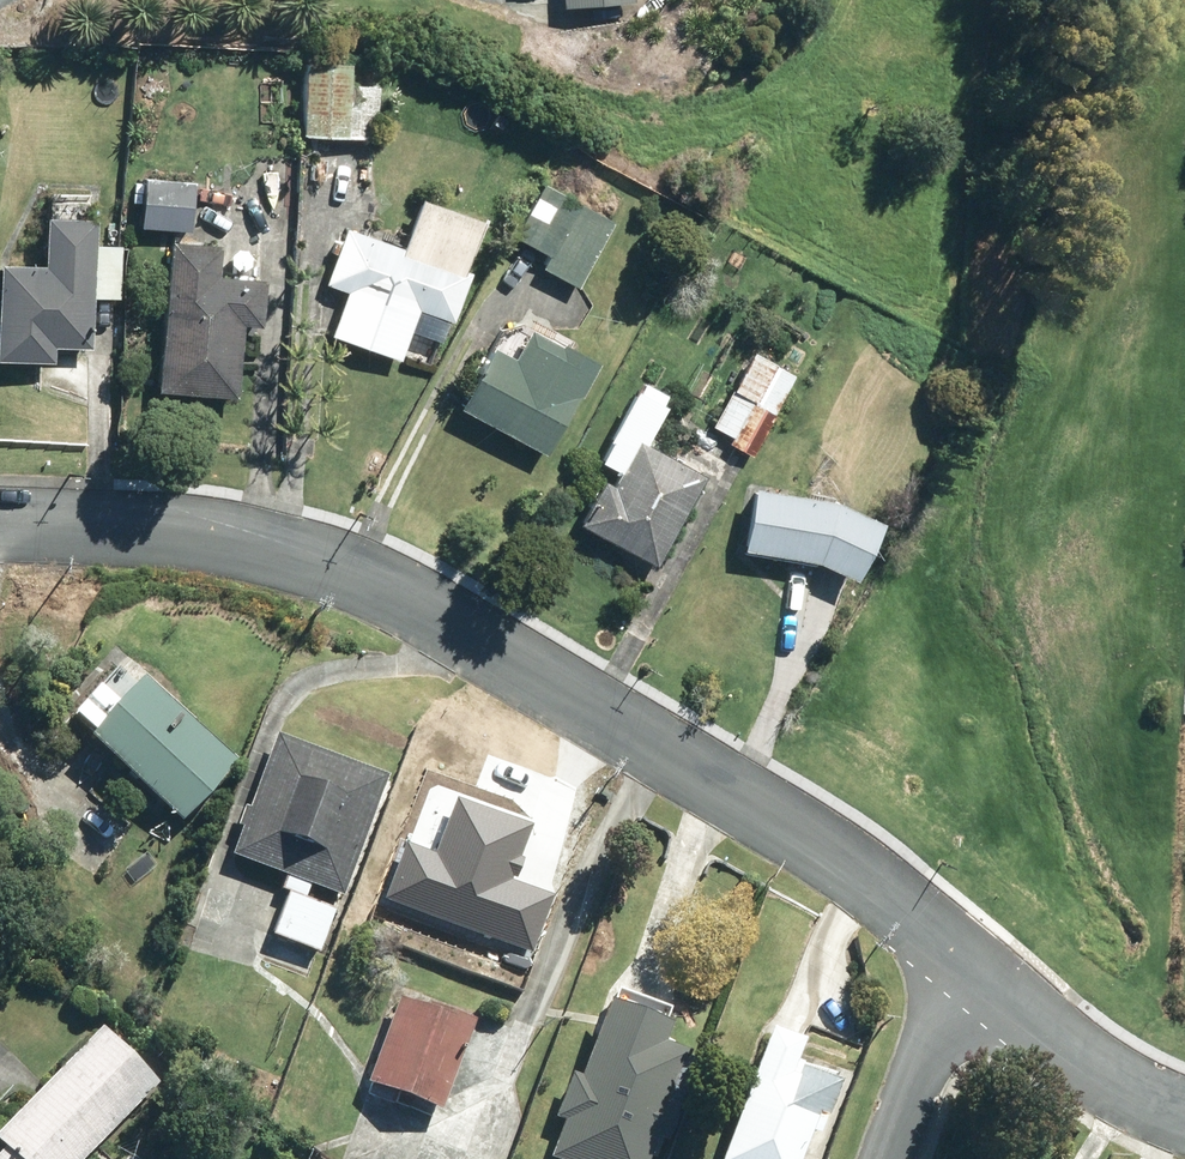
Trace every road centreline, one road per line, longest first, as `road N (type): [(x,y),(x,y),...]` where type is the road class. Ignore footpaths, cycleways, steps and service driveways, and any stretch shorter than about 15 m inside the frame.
road 1 (residential): [(0,526),(153,533),(275,554),(395,598),(845,867),(968,960)]
road 2 (residential): [(968,960),(1149,1106),(1184,1118)]
road 3 (residential): [(968,960),(885,1158)]

